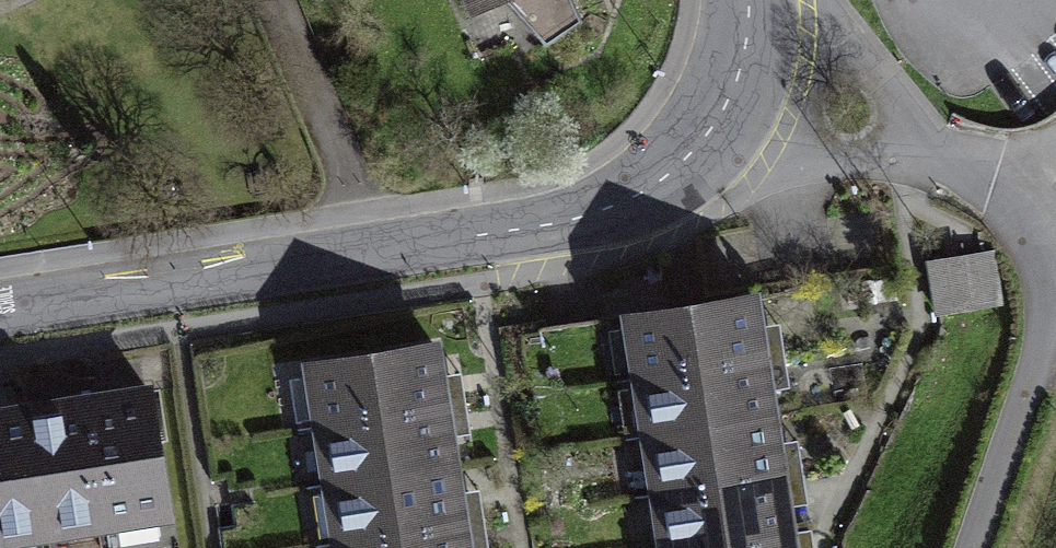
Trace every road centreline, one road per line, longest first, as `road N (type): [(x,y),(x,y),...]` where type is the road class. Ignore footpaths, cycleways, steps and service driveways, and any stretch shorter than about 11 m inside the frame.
road 1 (residential): [(744,63),(708,135),(636,197),(595,212),(0,313)]
road 2 (residential): [(744,63),(1028,194),(1047,289),(1032,367),(974,547)]

